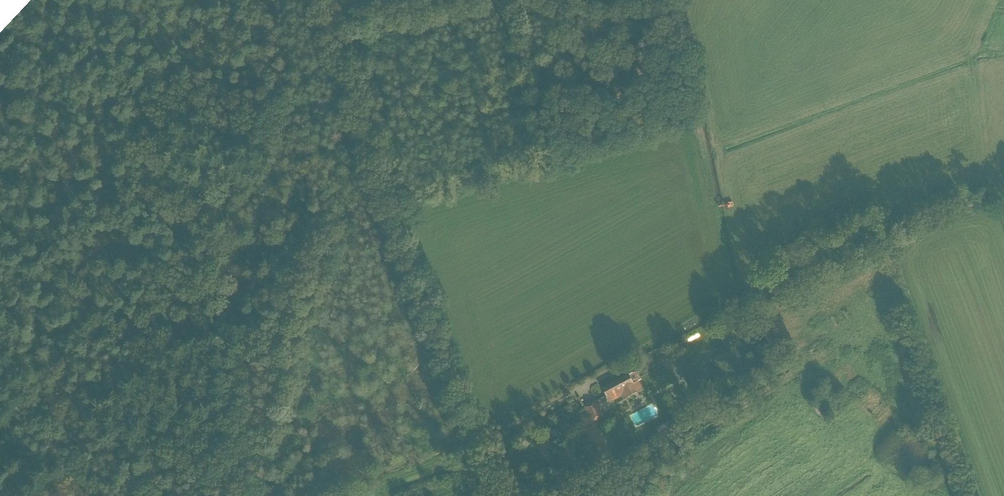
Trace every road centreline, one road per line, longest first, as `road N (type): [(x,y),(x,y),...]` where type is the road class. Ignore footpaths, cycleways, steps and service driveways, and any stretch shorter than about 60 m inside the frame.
road 1 (track): [(499,0),(334,30)]
road 2 (track): [(90,495),(0,379)]
road 3 (track): [(477,448),(357,495)]

